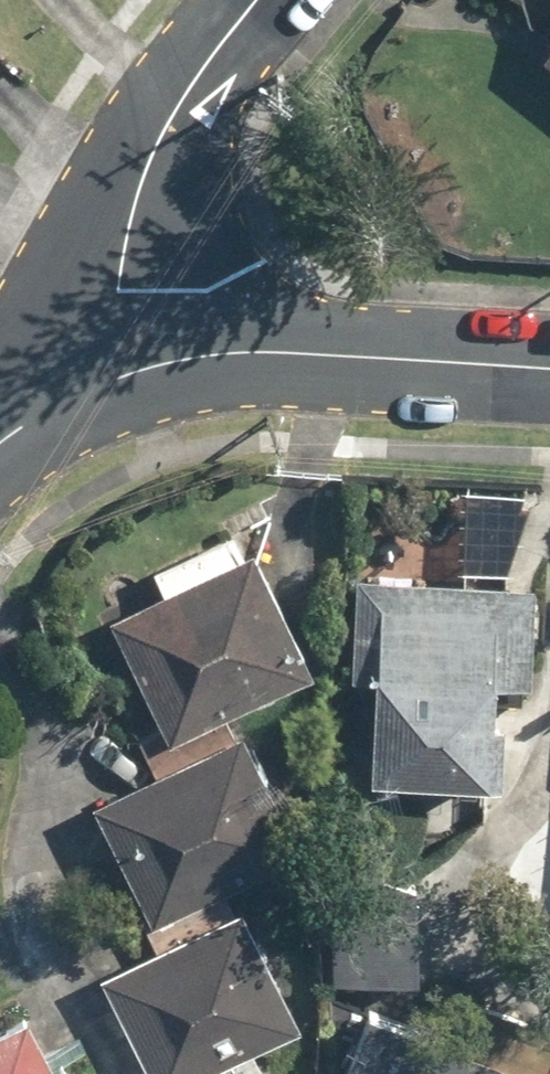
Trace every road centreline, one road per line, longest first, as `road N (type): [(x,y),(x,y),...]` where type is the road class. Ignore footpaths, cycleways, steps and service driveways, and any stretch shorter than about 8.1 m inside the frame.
road 1 (residential): [(105,381),(227,355),(549,372)]
road 2 (residential): [(105,381),(174,129),(267,0)]
road 3 (residential): [(0,443),(105,381)]

